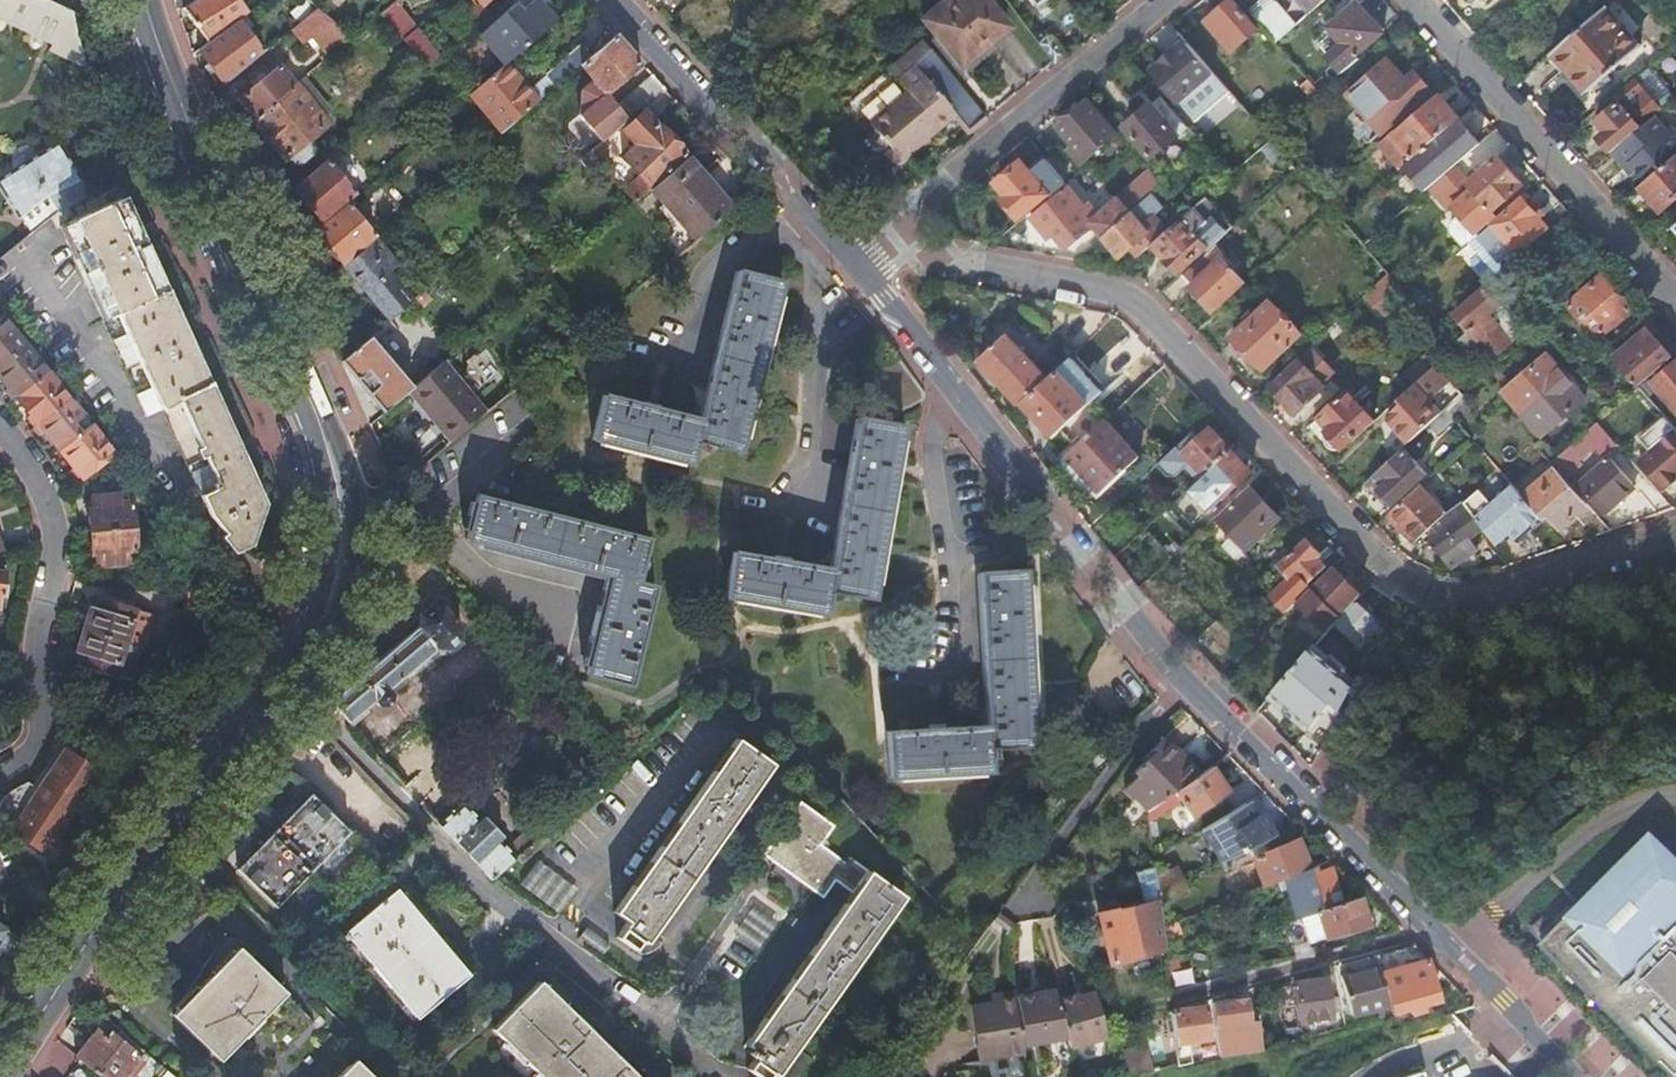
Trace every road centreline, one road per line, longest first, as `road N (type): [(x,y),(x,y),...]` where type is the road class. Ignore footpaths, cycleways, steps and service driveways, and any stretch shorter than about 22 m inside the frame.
road 1 (tertiary): [(1,1076),(176,813),(307,654),(328,620),(346,552),(336,476),(234,248),(144,0)]
road 2 (residential): [(1675,539),(1477,599),(1414,590),(1357,542),(1138,311),(1095,289),(953,262),(852,275)]
road 3 (residential): [(852,275),(1184,680)]
road 4 (residential): [(1168,0),(852,275)]
road 5 (residential): [(1675,308),(1408,0)]
road 6 (residential): [(0,427),(42,487),(56,547),(36,663),(40,741),(0,777)]
road 7 (residential): [(610,0),(852,275)]
road 8 (residential): [(1184,680),(1432,933)]
road 9 (residential): [(1184,680),(1006,918)]
road 10 (residential): [(1432,933),(1169,1000)]
road 11 (residential): [(1432,933),(1575,1076)]

